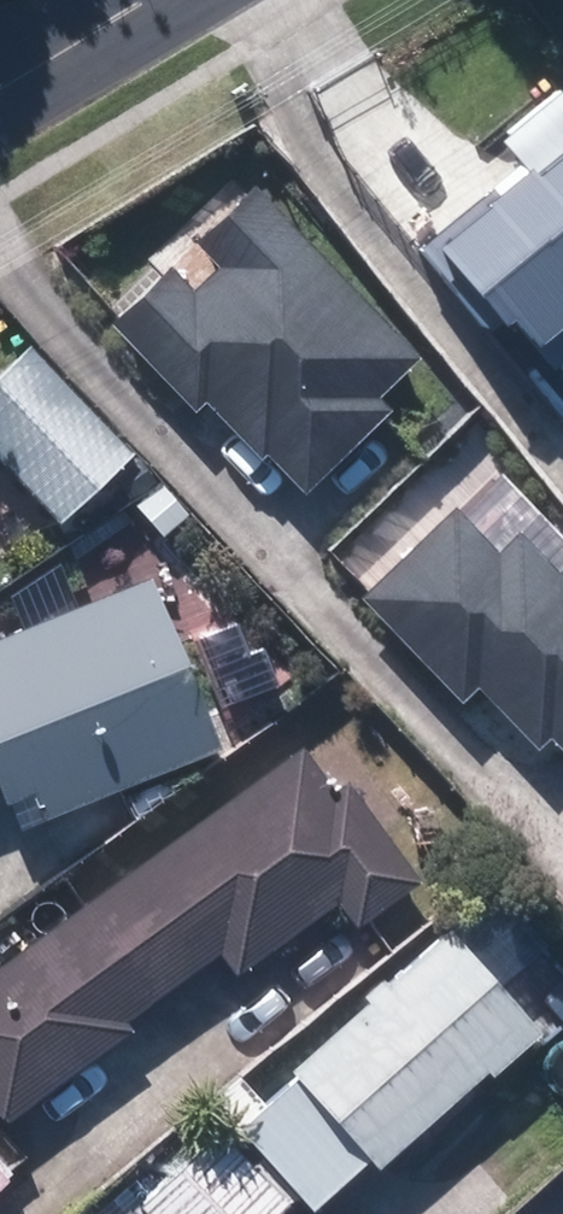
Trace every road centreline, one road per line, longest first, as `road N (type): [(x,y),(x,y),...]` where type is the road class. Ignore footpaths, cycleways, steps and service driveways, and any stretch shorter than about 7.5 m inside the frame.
road 1 (residential): [(144,0),(0,86)]

